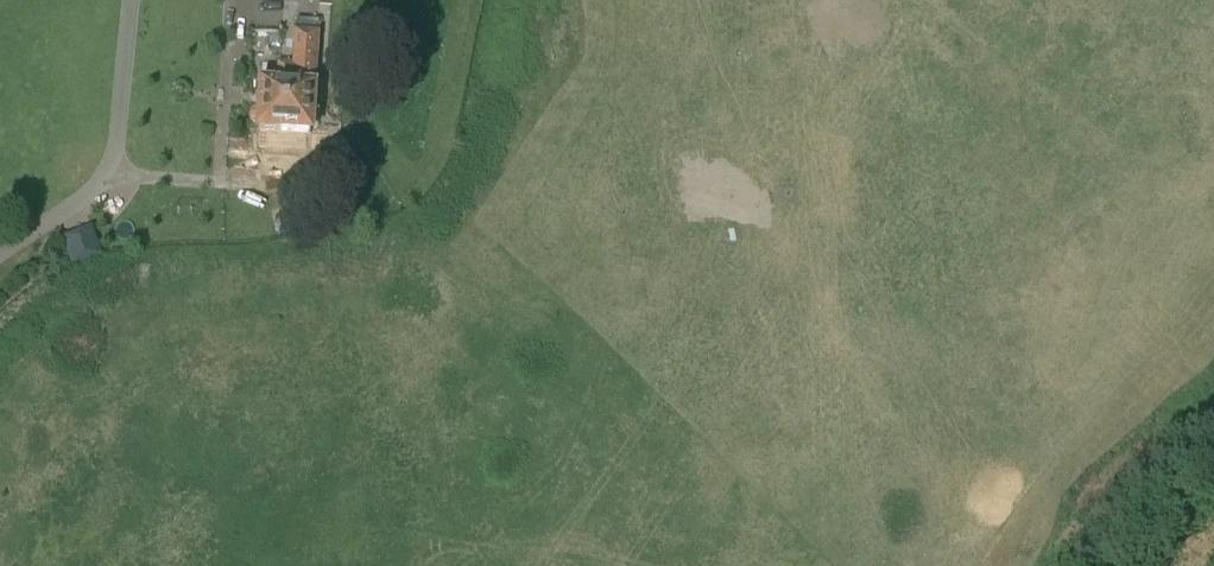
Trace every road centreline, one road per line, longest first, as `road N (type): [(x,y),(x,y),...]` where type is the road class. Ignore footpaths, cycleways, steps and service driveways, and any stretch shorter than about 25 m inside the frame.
road 1 (track): [(0,250),(80,200),(128,181)]

